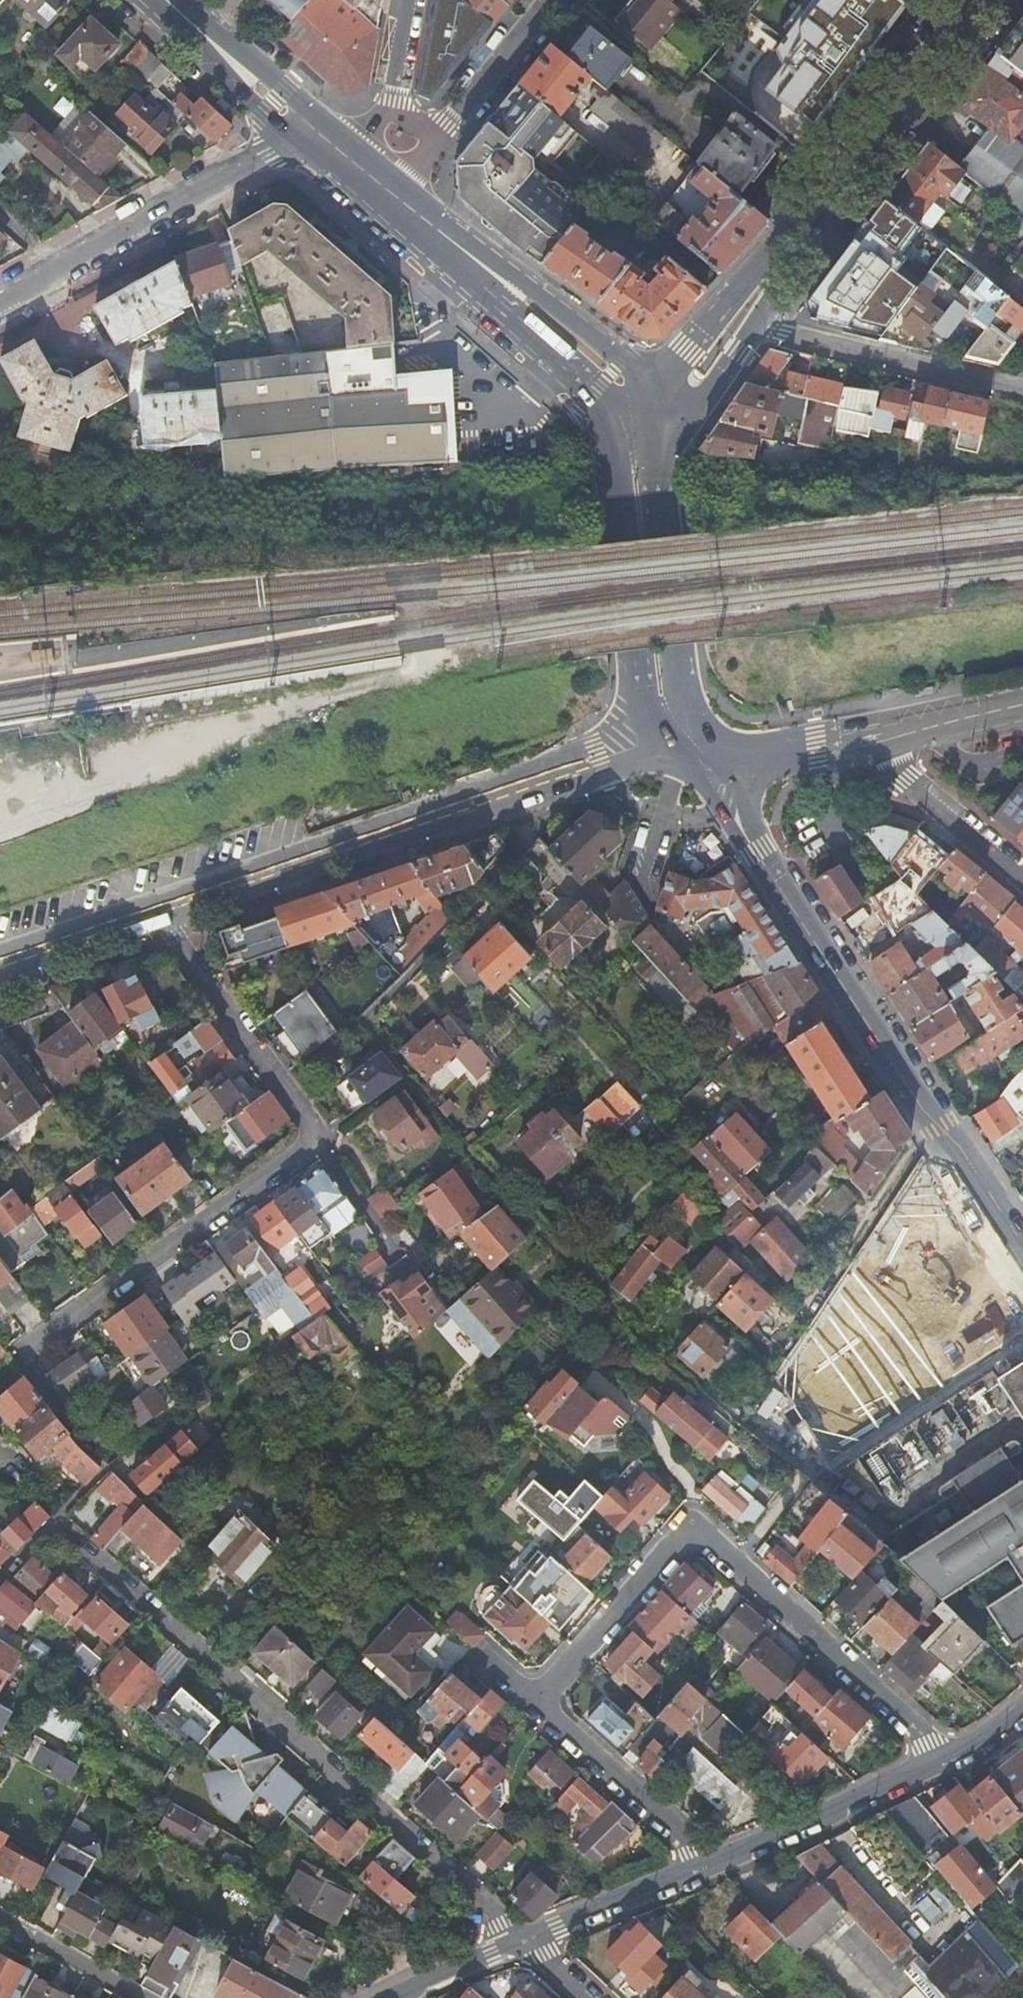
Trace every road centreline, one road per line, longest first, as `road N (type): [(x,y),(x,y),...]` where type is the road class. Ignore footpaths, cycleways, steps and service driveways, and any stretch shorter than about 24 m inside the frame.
road 1 (residential): [(54,1523),(527,1941)]
road 2 (secondary): [(689,751),(1022,1263)]
road 3 (residential): [(946,1760),(700,1528),(680,1533),(536,1705)]
road 4 (secondary): [(159,912),(595,765),(689,751)]
road 5 (residential): [(14,1358),(317,1143)]
road 6 (secondary): [(689,751),(652,421)]
road 7 (secondary): [(616,436),(649,701),(689,751)]
road 8 (secondary): [(787,253),(980,0)]
road 9 (residential): [(309,133),(60,268)]
road 10 (residential): [(159,912),(317,1143)]
road 11 (residential): [(1022,390),(757,325)]
road 12 (residential): [(946,1760),(707,1864)]
road 13 (residential): [(536,1705),(707,1864)]
road 14 (residential): [(868,733),(905,780),(1022,882)]
road 15 (secondary): [(163,0),(309,133)]
road 16 (residential): [(707,1864),(527,1941)]
road 17 (secondary): [(647,383),(568,316),(489,274)]
road 18 (secondary): [(787,253),(647,383)]
road 19 (residential): [(437,140),(552,0)]
road 20 (secondary): [(689,751),(817,745),(868,733)]
road 21 (secondary): [(489,274),(607,408)]
road 22 (secondary): [(0,965),(159,912)]
road 23 (secondary): [(868,733),(1022,700)]
road 24 (residential): [(0,1921),(137,1997)]
road 25 (secondary): [(652,421),(722,371),(757,325)]
road 26 (residential): [(527,1941),(395,1997)]

